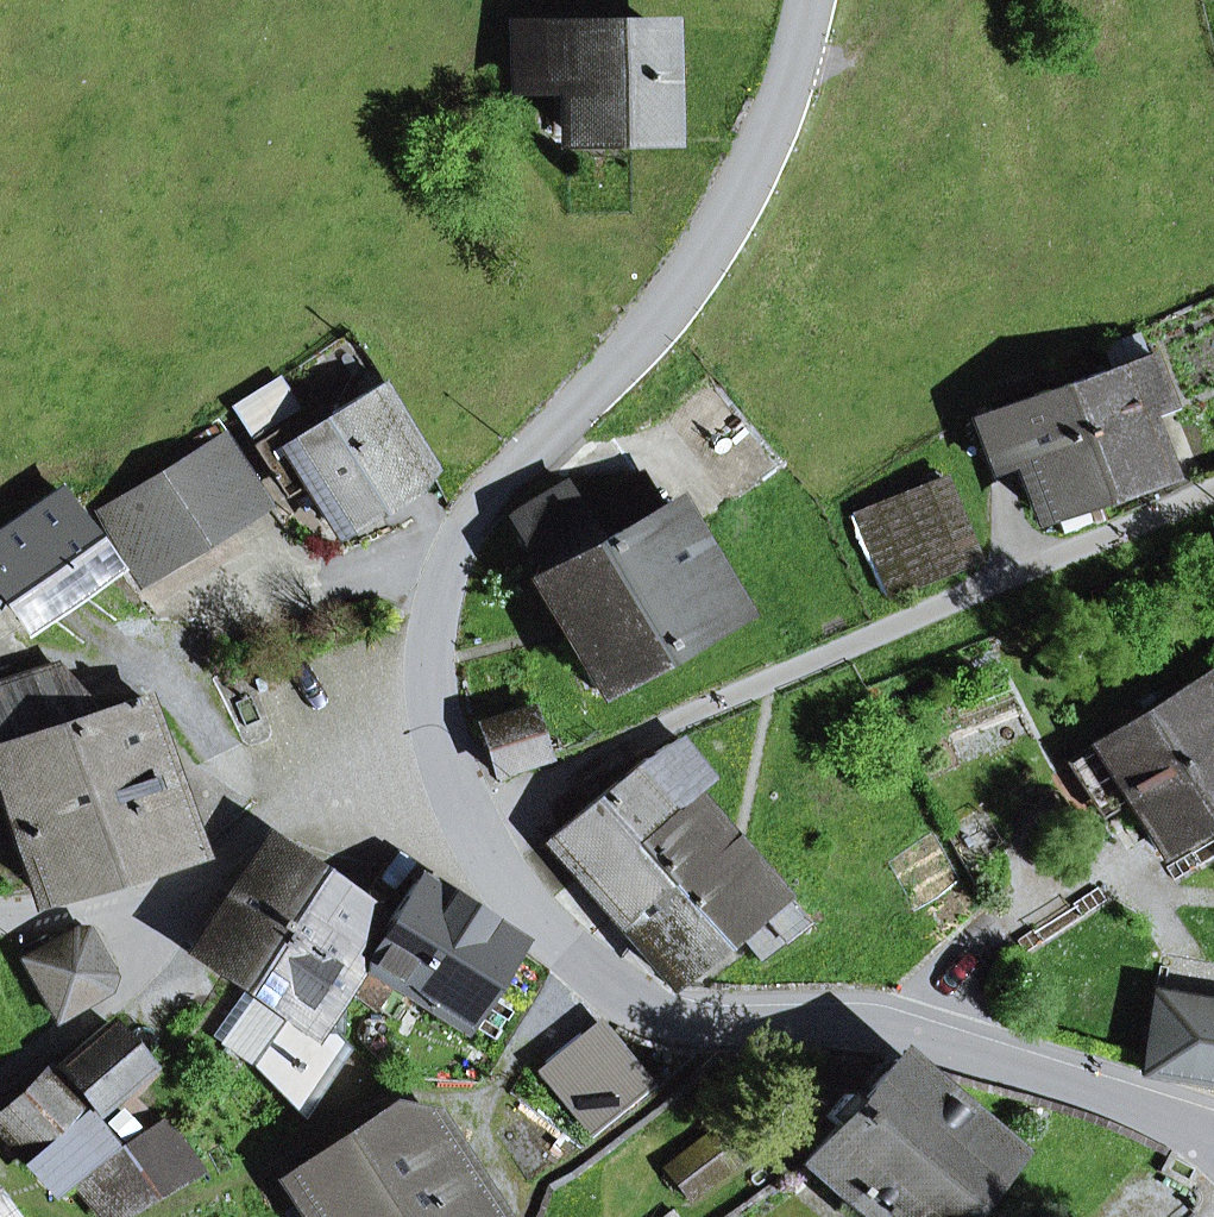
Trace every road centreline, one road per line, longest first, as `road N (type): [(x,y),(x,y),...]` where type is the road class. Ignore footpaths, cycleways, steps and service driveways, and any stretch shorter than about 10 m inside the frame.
road 1 (tertiary): [(810,0),(768,141),(727,218),(593,398),(484,506),(442,572),(429,659),(432,698),(467,827)]
road 2 (tertiary): [(467,827),(492,888),(561,957),(645,1011),(726,1030),(860,1026),(1150,1111),(1213,1147)]
road 3 (residential): [(1213,486),(649,736),(467,827)]
road 4 (residential): [(467,827),(357,795),(232,827),(191,872)]
road 5 (residential): [(0,1088),(114,1001),(152,960),(191,872)]
road 6 (residential): [(191,872),(112,905),(0,919)]

